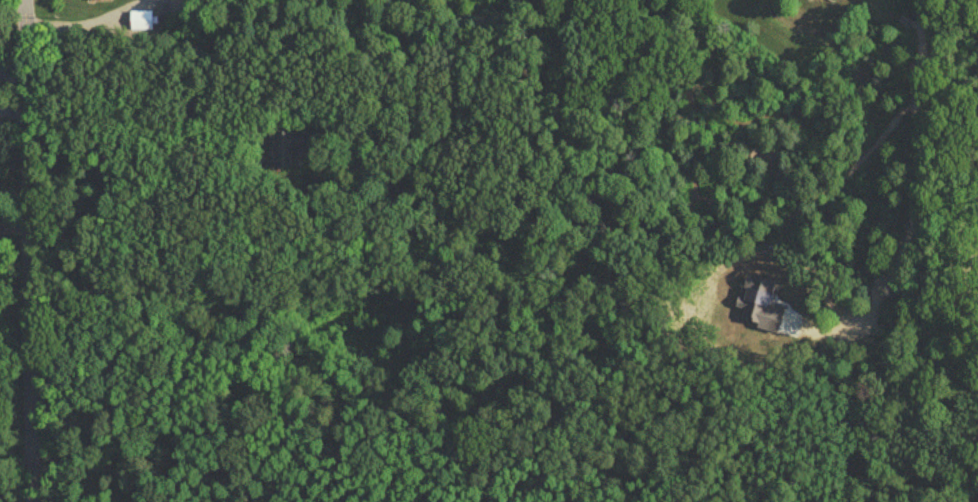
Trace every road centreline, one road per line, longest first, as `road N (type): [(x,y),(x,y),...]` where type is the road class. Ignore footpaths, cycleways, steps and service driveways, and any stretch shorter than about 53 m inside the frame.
road 1 (residential): [(37,501),(39,214),(29,0)]

